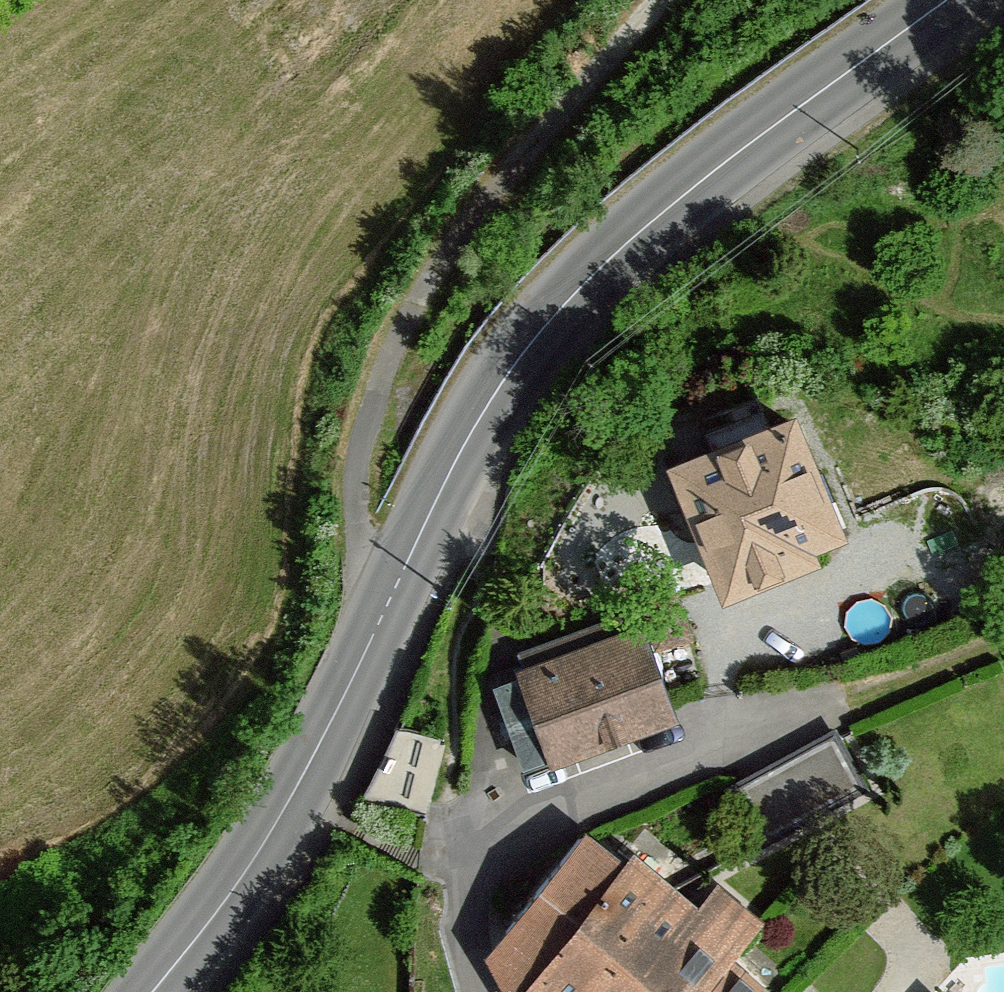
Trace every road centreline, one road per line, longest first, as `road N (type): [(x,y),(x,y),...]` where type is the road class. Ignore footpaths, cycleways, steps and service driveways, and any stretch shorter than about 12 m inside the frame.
road 1 (tertiary): [(944,0),(649,224),(532,341),(462,449),(276,825),(153,991)]
road 2 (track): [(380,619),(358,536),(357,487),(379,390),(404,328),(521,154),(656,0)]
road 3 (track): [(1003,638),(843,699)]
road 4 (residential): [(489,991),(462,904),(462,883),(480,860)]

